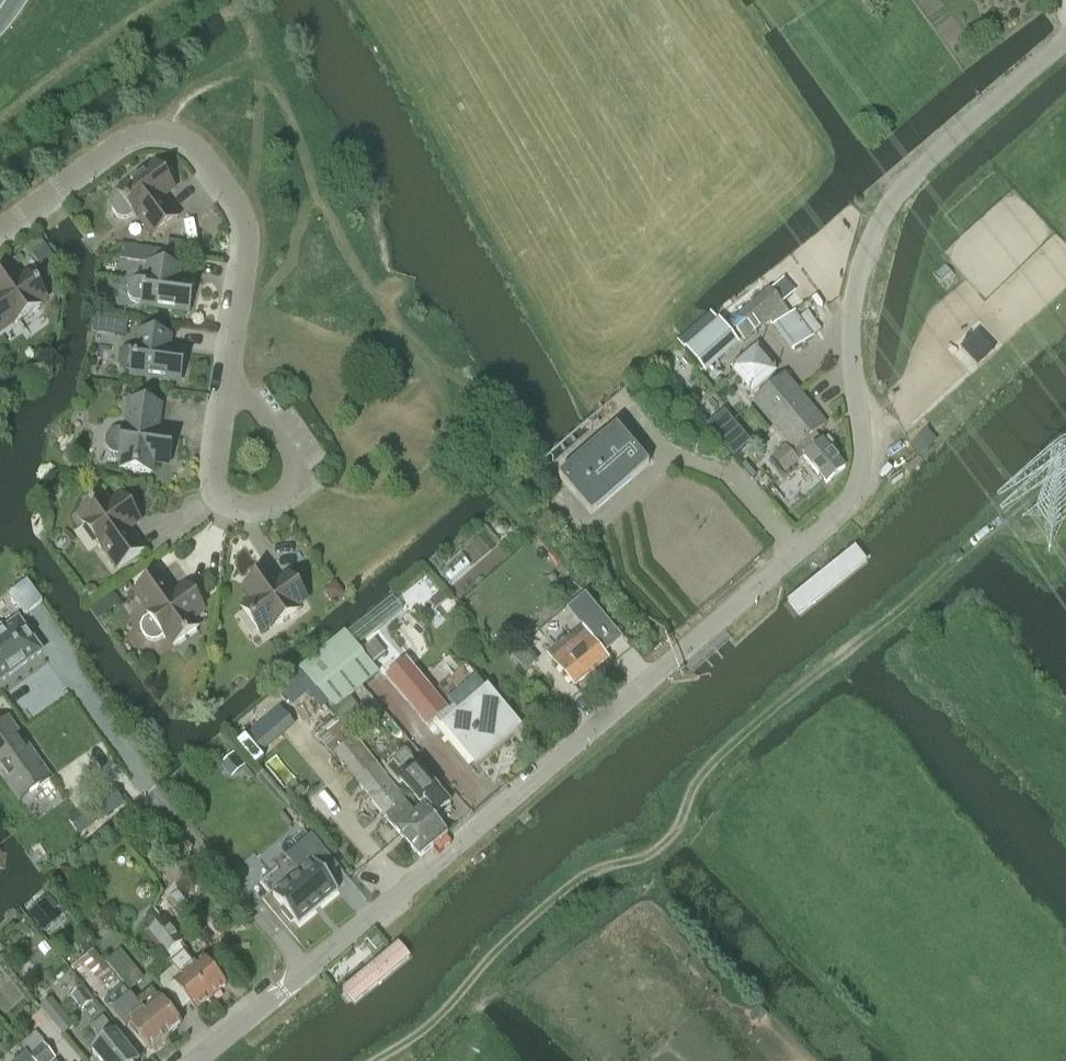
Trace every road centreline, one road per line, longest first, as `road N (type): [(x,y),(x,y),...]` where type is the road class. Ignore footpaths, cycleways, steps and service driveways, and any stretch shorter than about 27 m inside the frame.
road 1 (unclassified): [(306,975),(840,514),(863,458),(848,343),(868,246),(898,193),(931,158),(1065,41)]
road 2 (track): [(372,1060),(432,1021),(496,947),(575,881),(658,850),(676,830),(699,775),(1010,509)]
road 3 (residential): [(0,228),(129,140),(183,145),(208,162),(245,230),(229,393)]
road 4 (unclassified): [(33,621),(130,764),(306,975)]
road 5 (residential): [(229,393),(247,399),(285,444),(297,484),(289,496),(246,508),(223,500),(218,484)]
road 6 (unclassified): [(202,1060),(306,975)]

